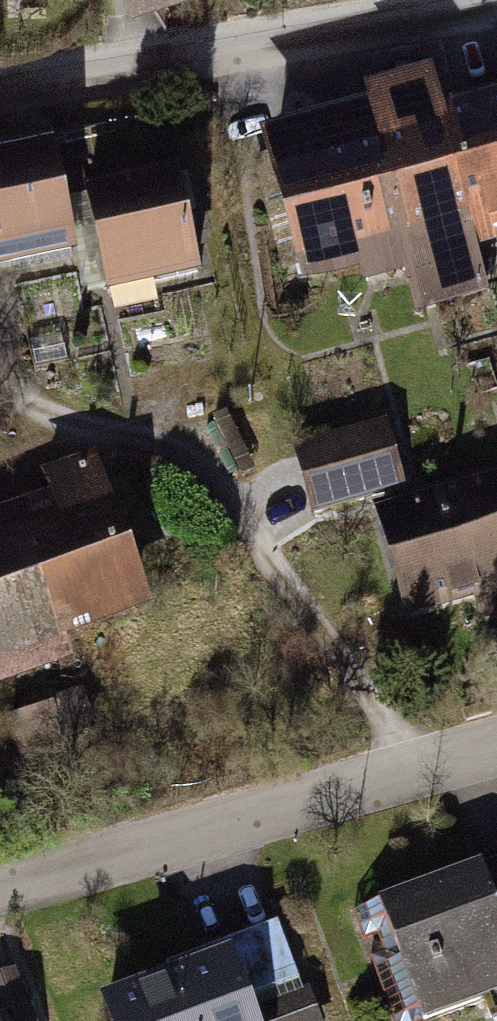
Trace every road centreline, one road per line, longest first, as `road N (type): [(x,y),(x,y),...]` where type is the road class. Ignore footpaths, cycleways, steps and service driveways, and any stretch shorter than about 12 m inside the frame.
road 1 (track): [(443,783),(201,452),(0,406)]
road 2 (residential): [(496,768),(0,903)]
road 3 (residential): [(496,10),(0,95)]

